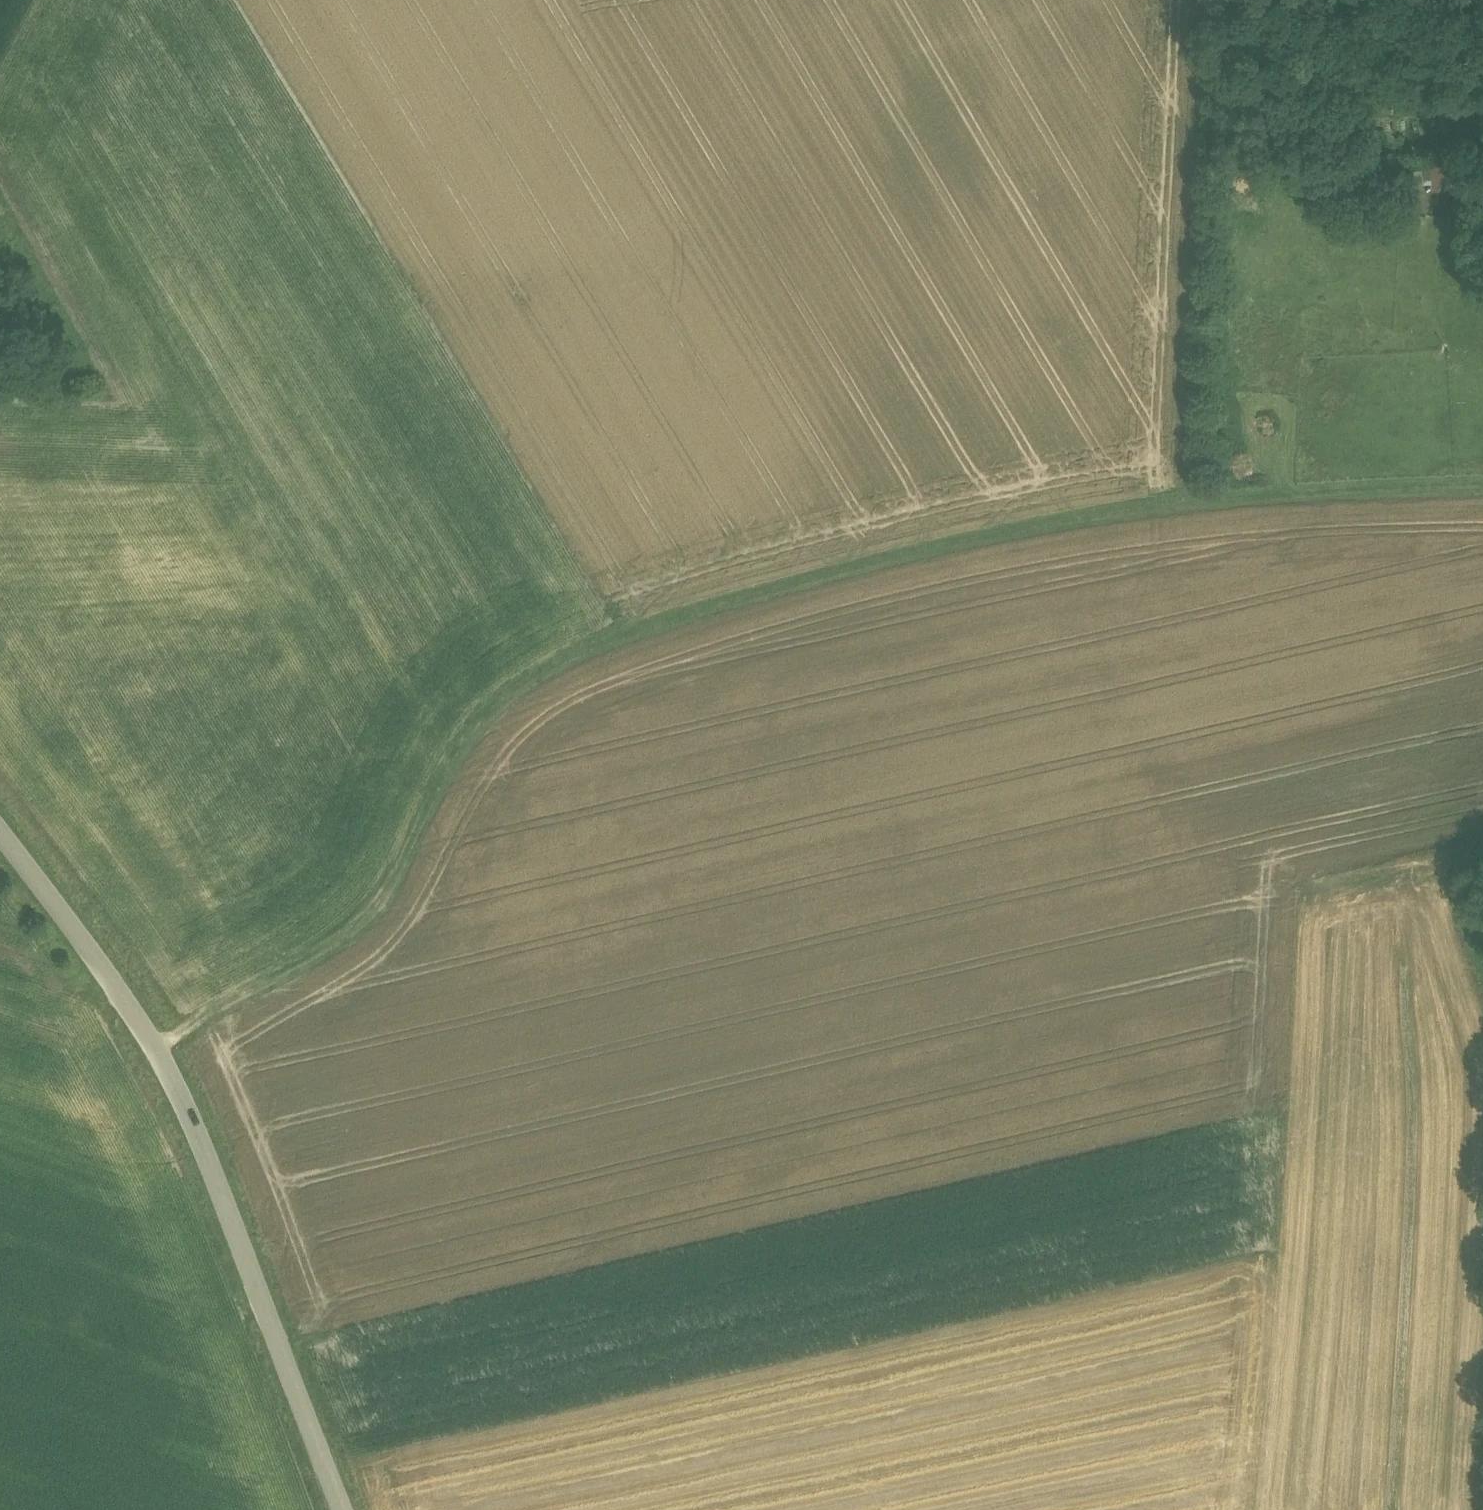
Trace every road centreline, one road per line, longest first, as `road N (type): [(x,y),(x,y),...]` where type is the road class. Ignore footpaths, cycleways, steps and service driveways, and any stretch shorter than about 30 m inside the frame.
road 1 (unclassified): [(0,829),(162,1055),(345,1509)]

